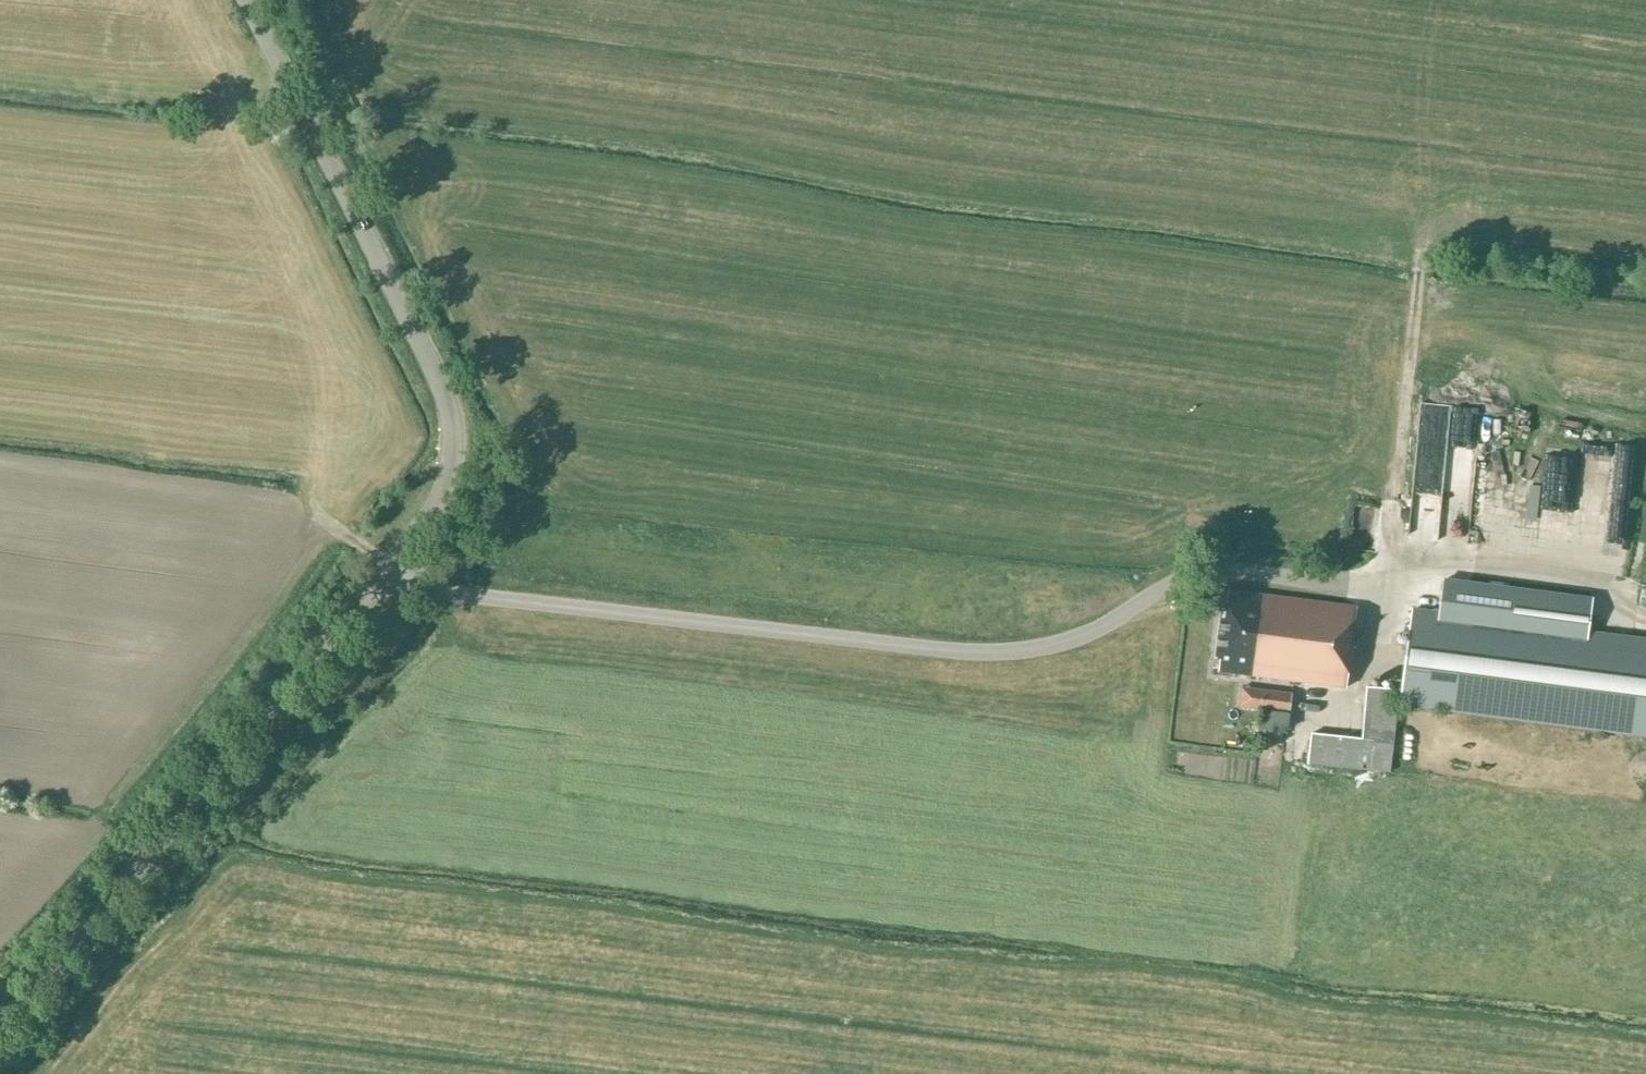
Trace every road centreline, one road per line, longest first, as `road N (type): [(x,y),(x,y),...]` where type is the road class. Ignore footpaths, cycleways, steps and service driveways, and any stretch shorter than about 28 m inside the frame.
road 1 (tertiary): [(0,1030),(447,506),(457,478),(453,419),(436,374),(251,0)]

